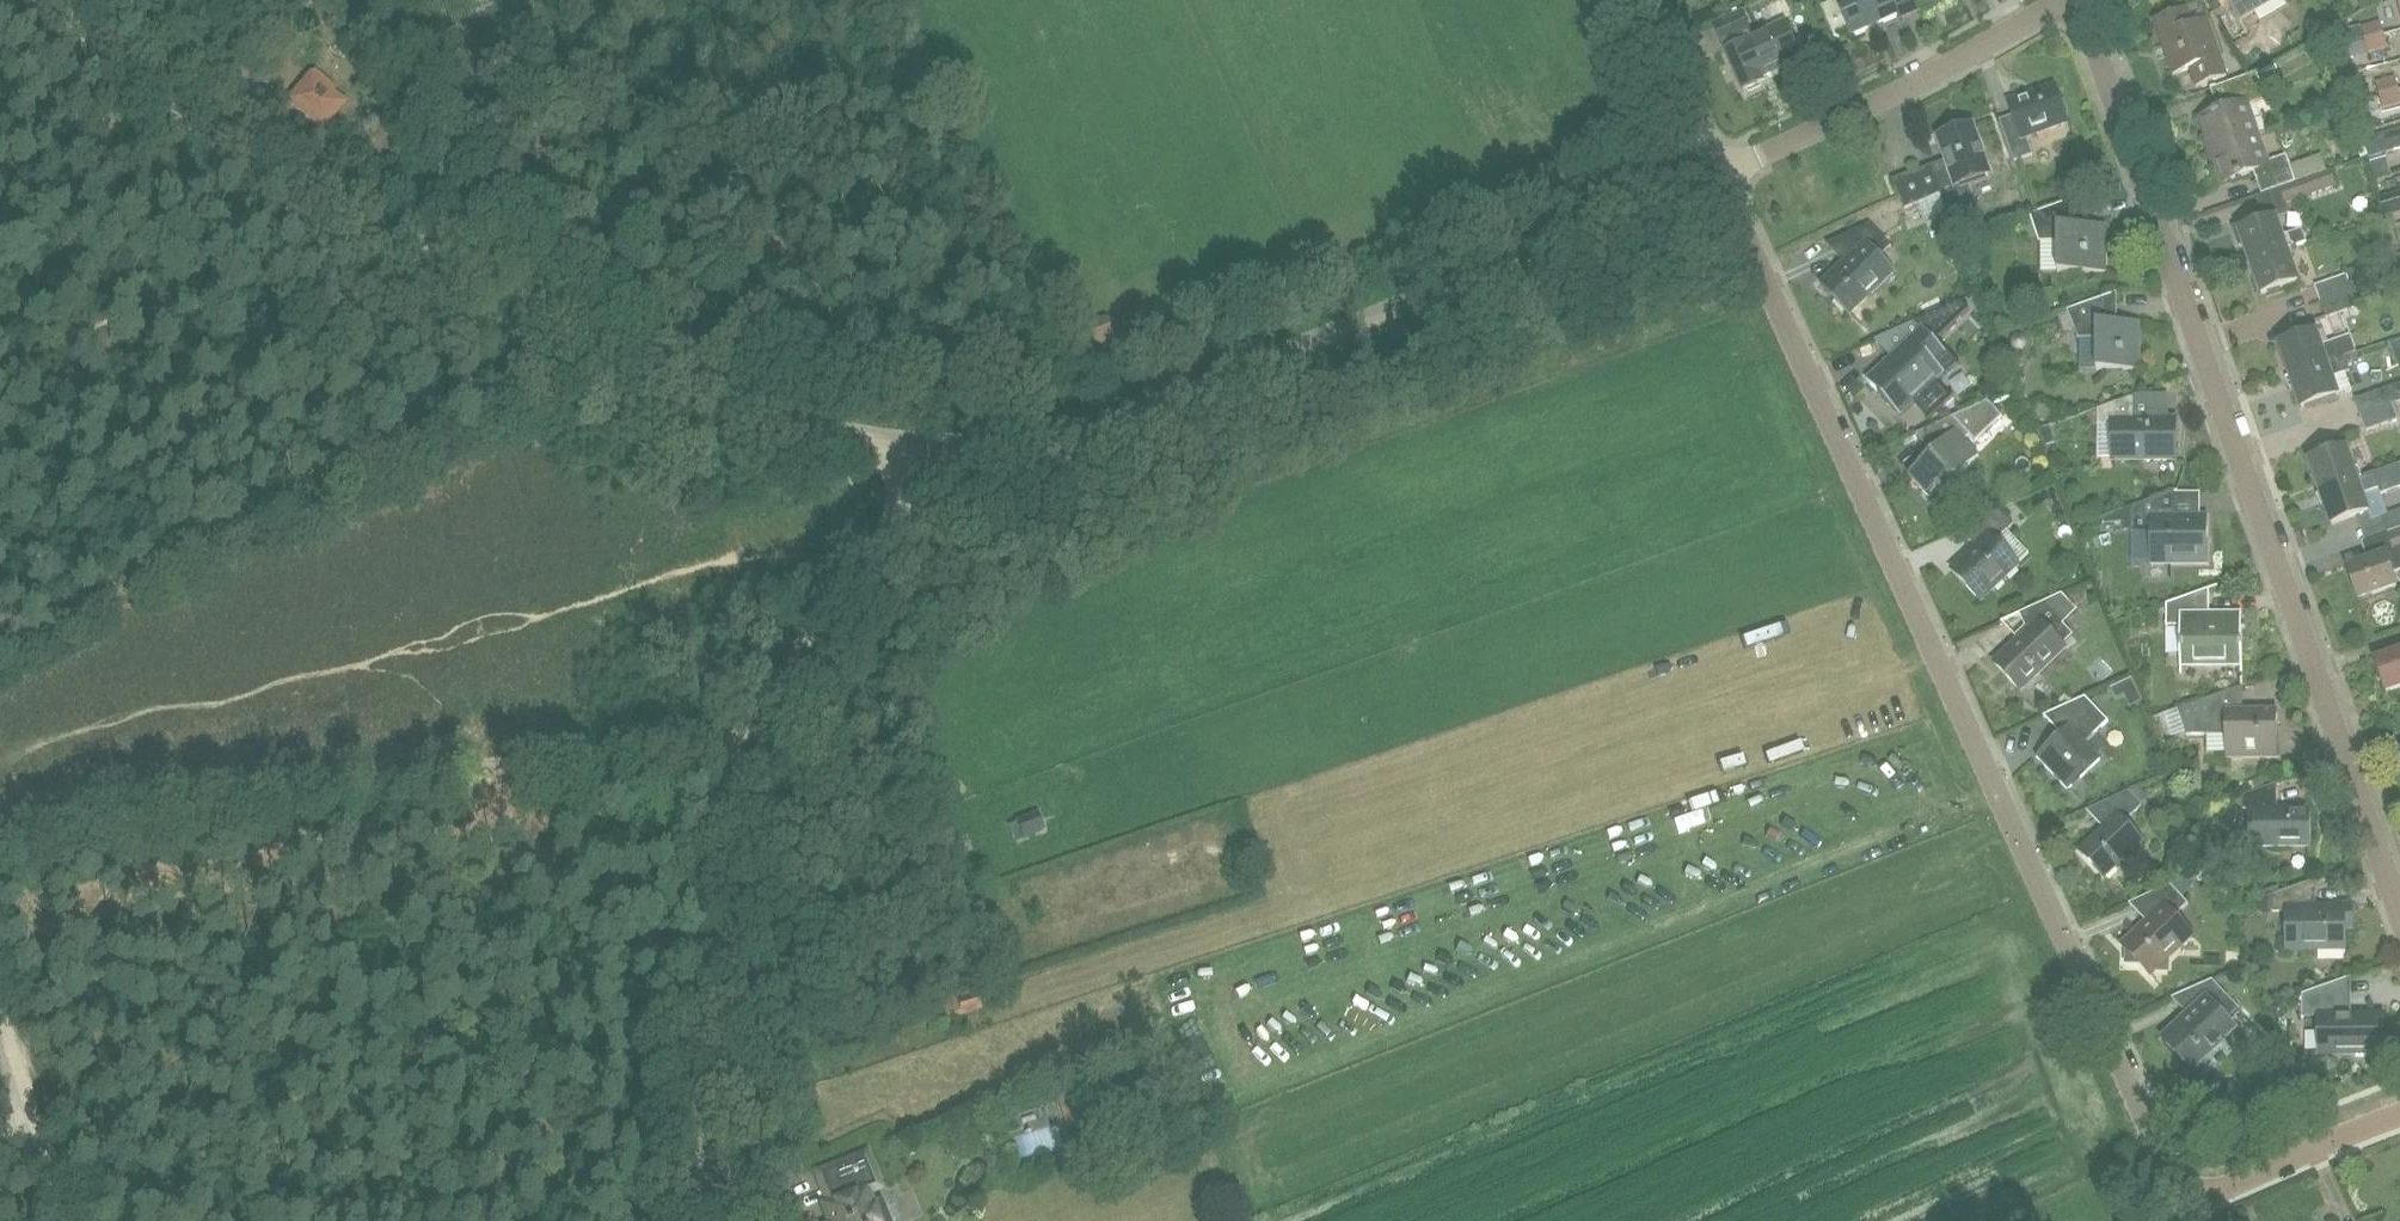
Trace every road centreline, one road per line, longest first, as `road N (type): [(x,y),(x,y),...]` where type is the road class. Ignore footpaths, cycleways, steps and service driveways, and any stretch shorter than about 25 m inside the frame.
road 1 (residential): [(2198,1193),(2167,1166),(1723,179)]
road 2 (residential): [(2399,913),(2078,0)]
road 3 (track): [(866,555),(913,505),(963,472),(1182,401),(1723,179)]
road 4 (track): [(39,0),(185,130),(583,338)]
road 5 (residential): [(1723,179),(2073,0)]
road 6 (track): [(583,338),(696,394),(822,433)]
road 7 (track): [(702,967),(702,1220)]
road 8 (track): [(733,748),(769,681),(866,555)]
road 9 (track): [(702,967),(704,870),(733,748)]
road 10 (track): [(822,433),(953,447),(1038,444)]
road 11 (residential): [(2198,1193),(2399,1114)]
road 12 (residential): [(1723,179),(1639,0)]

